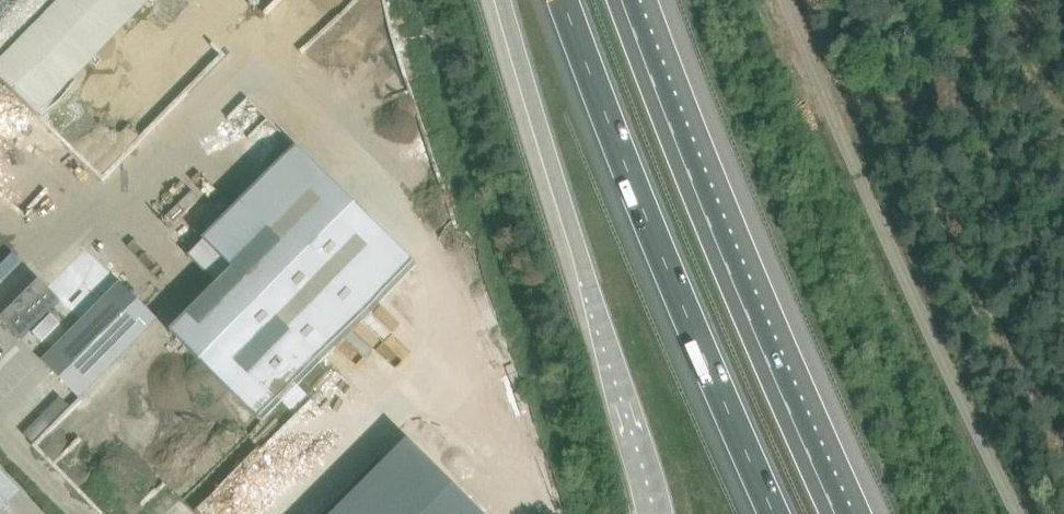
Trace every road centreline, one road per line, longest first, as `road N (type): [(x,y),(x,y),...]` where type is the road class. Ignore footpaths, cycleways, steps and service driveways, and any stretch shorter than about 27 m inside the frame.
road 1 (unclassified): [(1021,513),(784,0)]
road 2 (motorway): [(837,513),(715,252),(625,0)]
road 3 (motorway): [(567,0),(774,513)]
road 4 (motorway): [(504,0),(665,513)]

